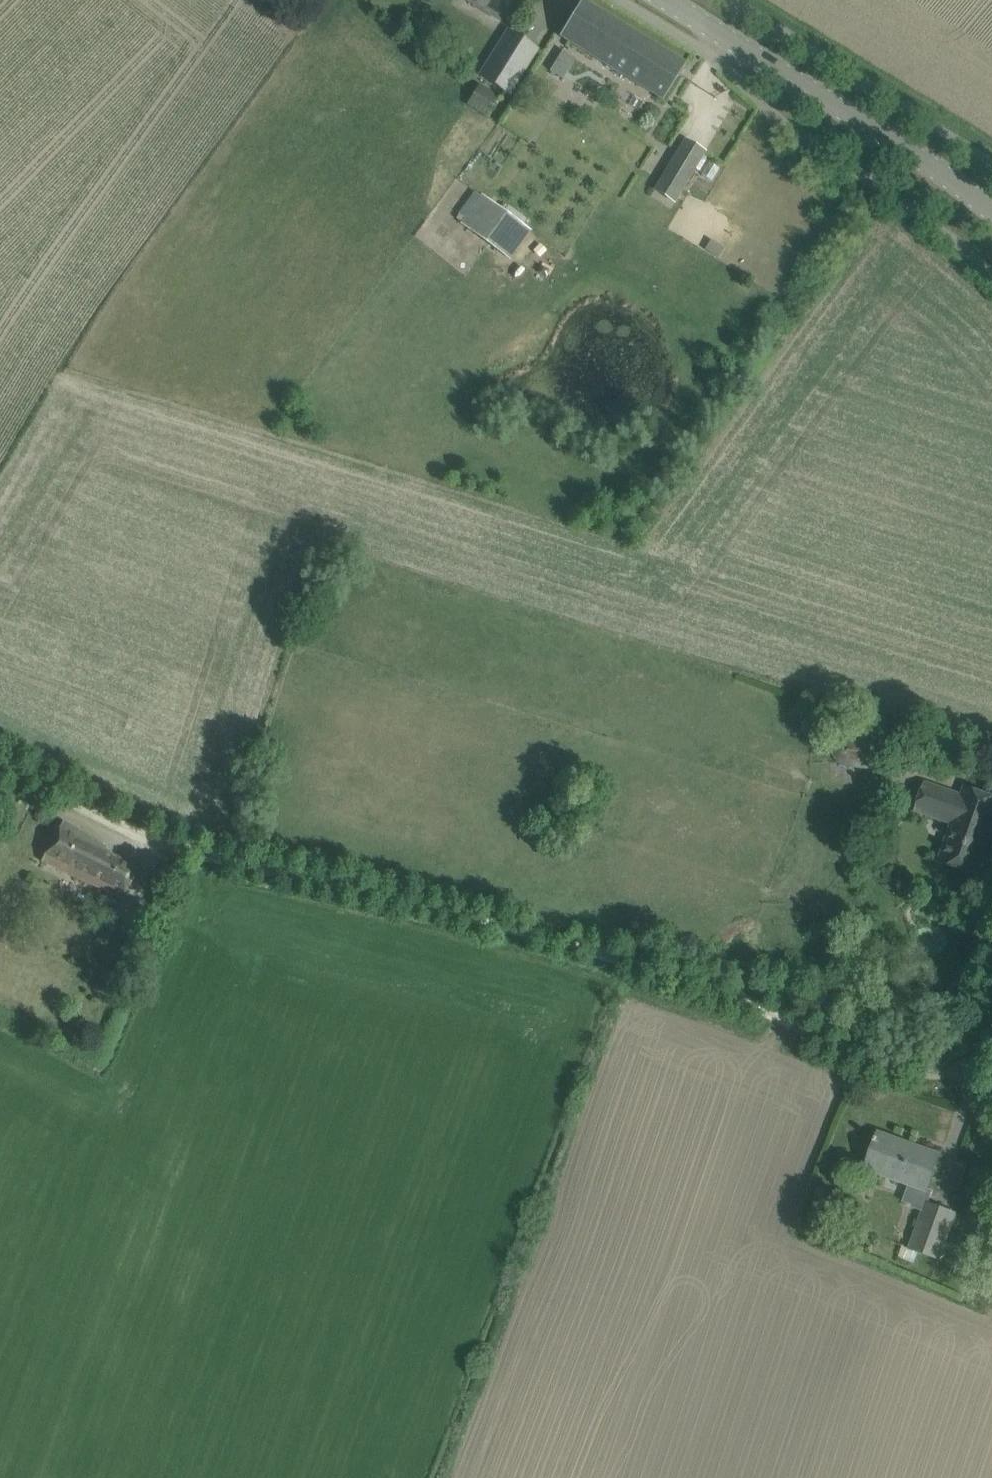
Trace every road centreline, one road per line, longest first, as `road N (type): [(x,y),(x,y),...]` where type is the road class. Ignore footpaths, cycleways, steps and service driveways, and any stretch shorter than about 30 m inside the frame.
road 1 (track): [(988,1056),(961,1072),(923,1074),(621,958),(167,843),(0,767)]
road 2 (tertiary): [(991,222),(899,143),(665,0)]

